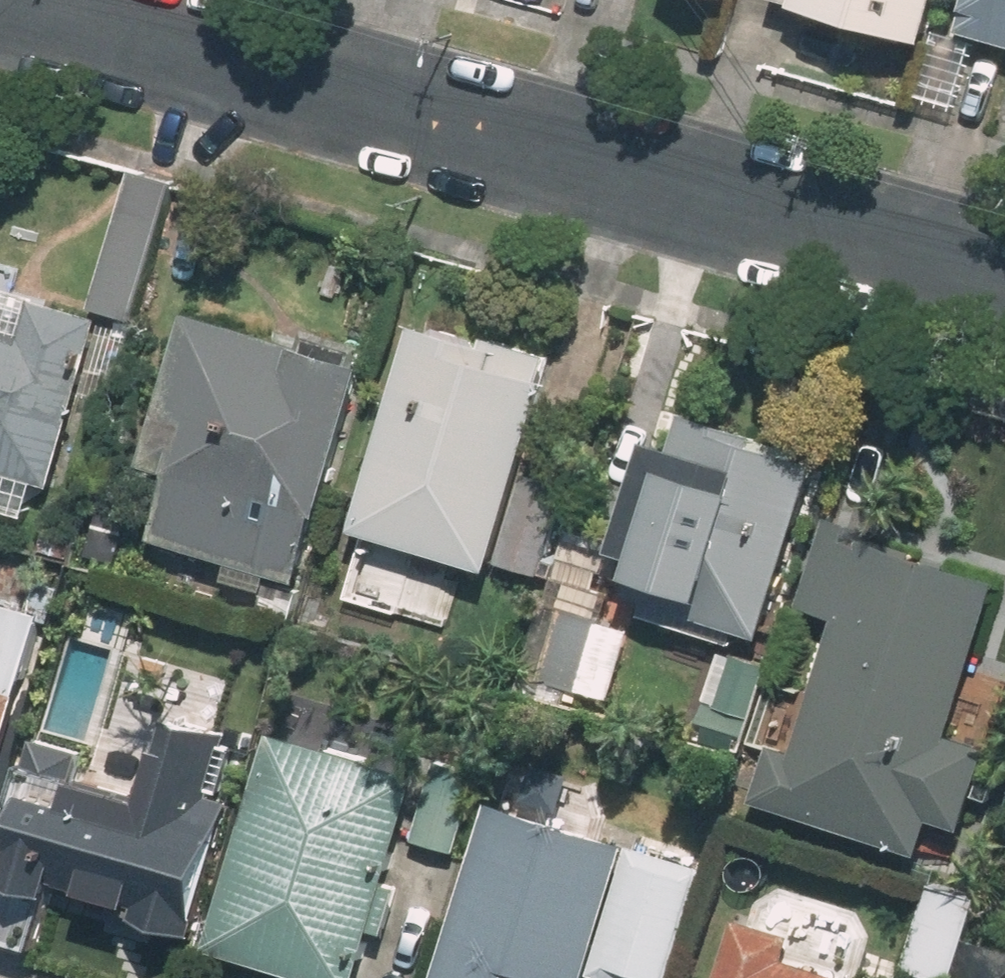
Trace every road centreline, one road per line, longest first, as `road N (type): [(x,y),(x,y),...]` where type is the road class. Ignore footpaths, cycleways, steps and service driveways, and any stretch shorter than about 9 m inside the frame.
road 1 (residential): [(1004,287),(0,1)]

